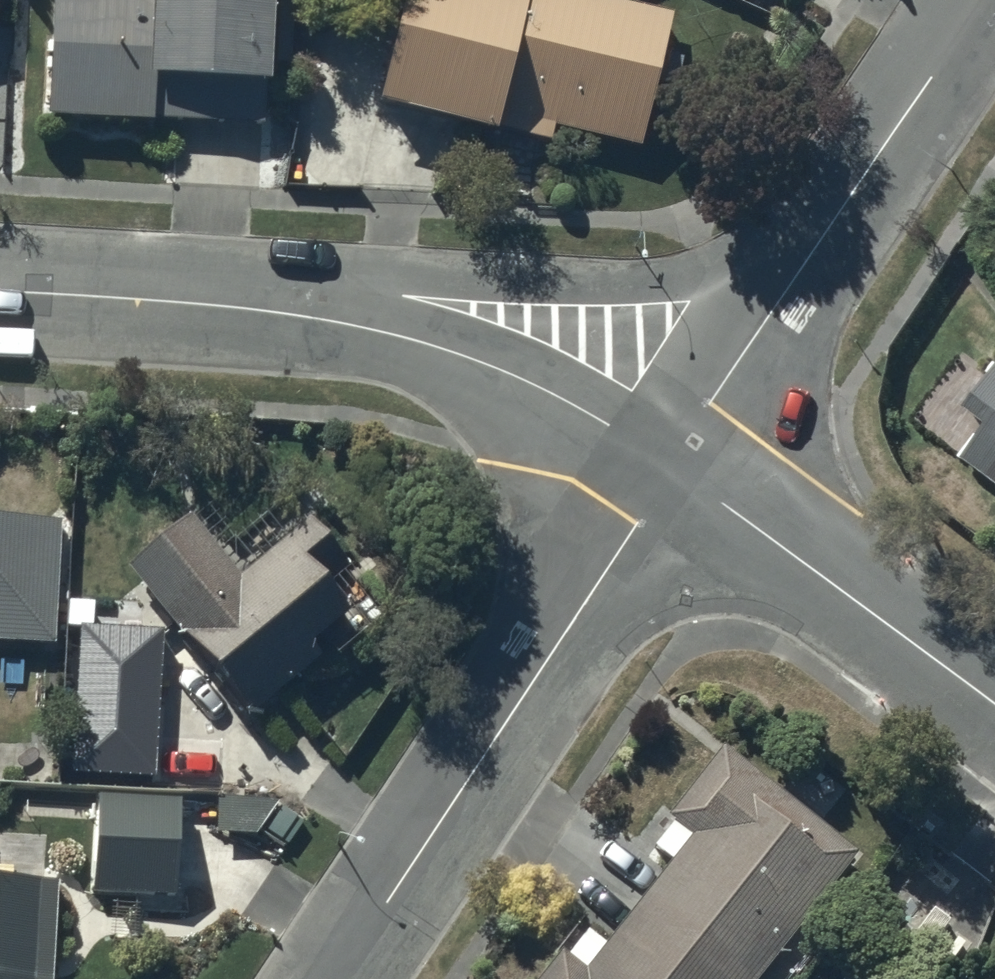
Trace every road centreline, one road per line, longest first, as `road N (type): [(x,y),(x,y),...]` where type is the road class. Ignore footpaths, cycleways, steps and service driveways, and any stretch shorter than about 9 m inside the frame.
road 1 (residential): [(192,305),(442,280),(687,281),(789,241),(852,192)]
road 2 (residential): [(332,978),(670,465)]
road 3 (residential): [(192,305),(363,328),(451,352),(539,386),(670,465)]
road 4 (residential): [(670,465),(994,705)]
road 5 (residential): [(670,465),(852,192)]
road 6 (residential): [(852,192),(987,0)]
road 7 (residential): [(0,291),(192,305)]

